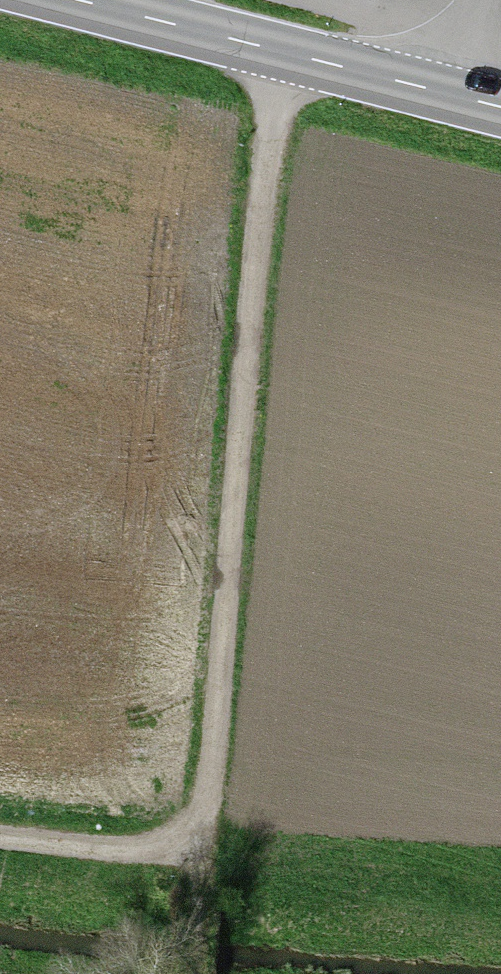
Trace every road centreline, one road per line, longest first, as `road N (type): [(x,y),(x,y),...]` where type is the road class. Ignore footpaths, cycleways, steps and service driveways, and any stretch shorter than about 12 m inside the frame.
road 1 (track): [(0,848),(199,863),(284,54)]
road 2 (secondary): [(74,0),(500,108)]
road 3 (track): [(306,0),(479,46)]

